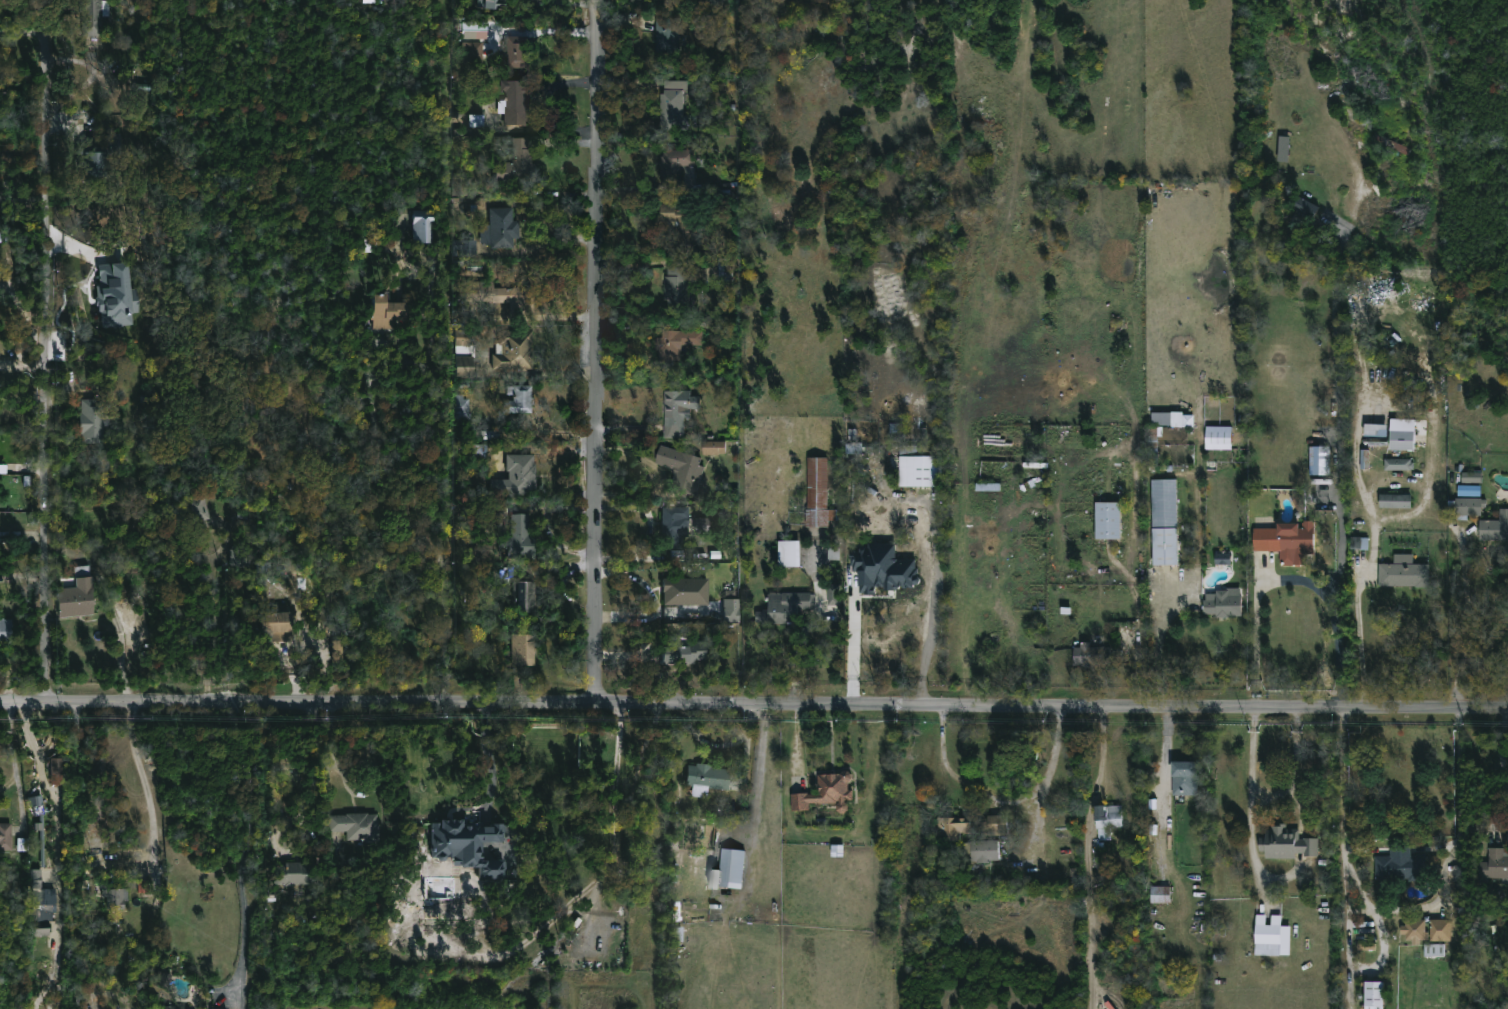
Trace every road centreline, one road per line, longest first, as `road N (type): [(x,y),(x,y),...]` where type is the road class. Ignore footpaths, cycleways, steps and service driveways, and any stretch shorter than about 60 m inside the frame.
road 1 (tertiary): [(1507,708),(0,703)]
road 2 (residential): [(602,0),(600,704)]
road 3 (residential): [(50,66),(48,703)]
road 4 (residential): [(1276,583),(1311,581),(1321,592),(1338,628),(1342,705)]

